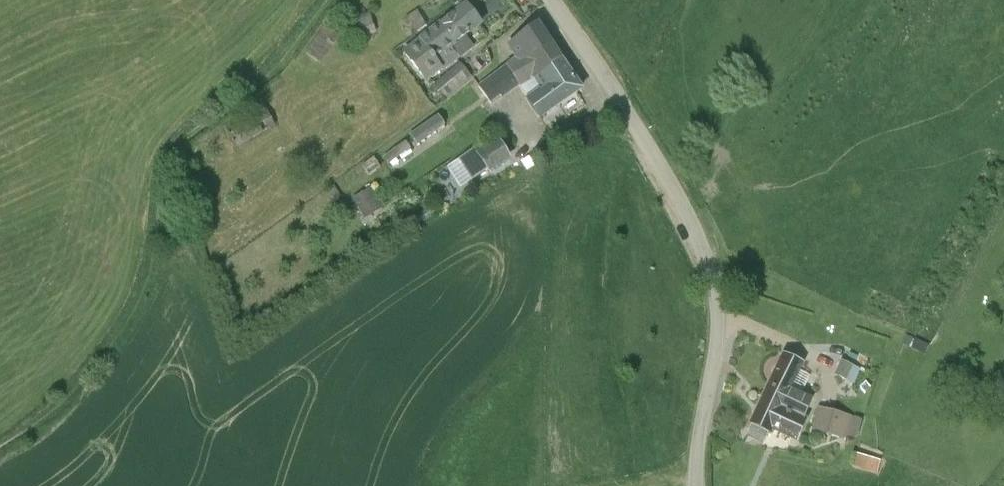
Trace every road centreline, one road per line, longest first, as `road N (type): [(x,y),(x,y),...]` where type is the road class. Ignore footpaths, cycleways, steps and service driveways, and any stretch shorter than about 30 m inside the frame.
road 1 (unclassified): [(694,485),(716,338),(706,251),(549,0)]

